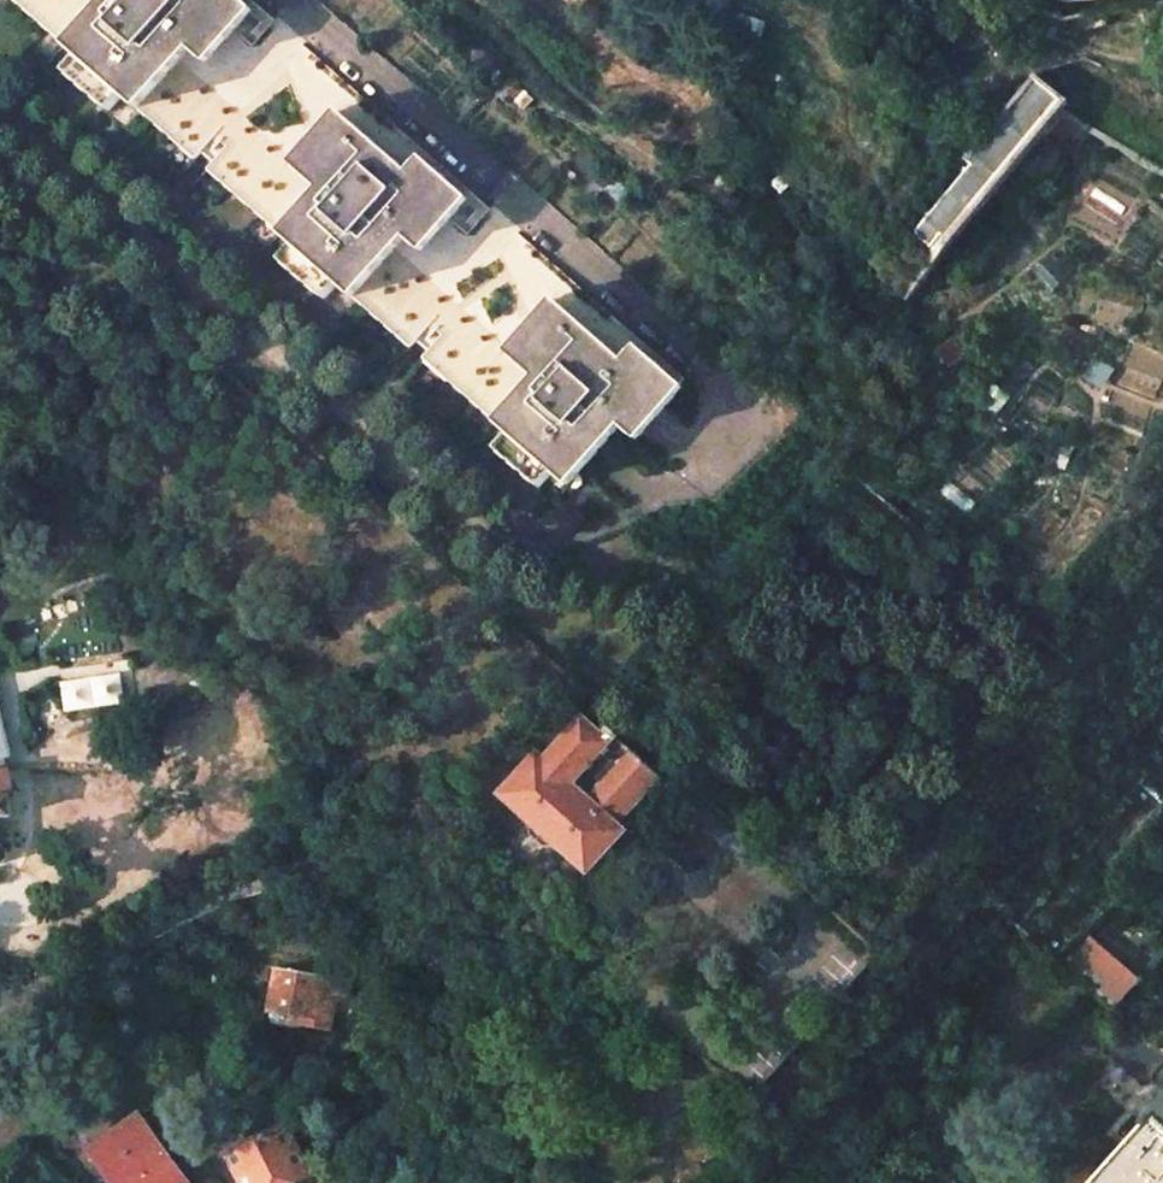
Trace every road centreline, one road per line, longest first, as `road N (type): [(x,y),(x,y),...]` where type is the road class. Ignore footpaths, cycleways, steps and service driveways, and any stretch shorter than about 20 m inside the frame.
road 1 (trunk): [(109,1182),(0,1024)]

